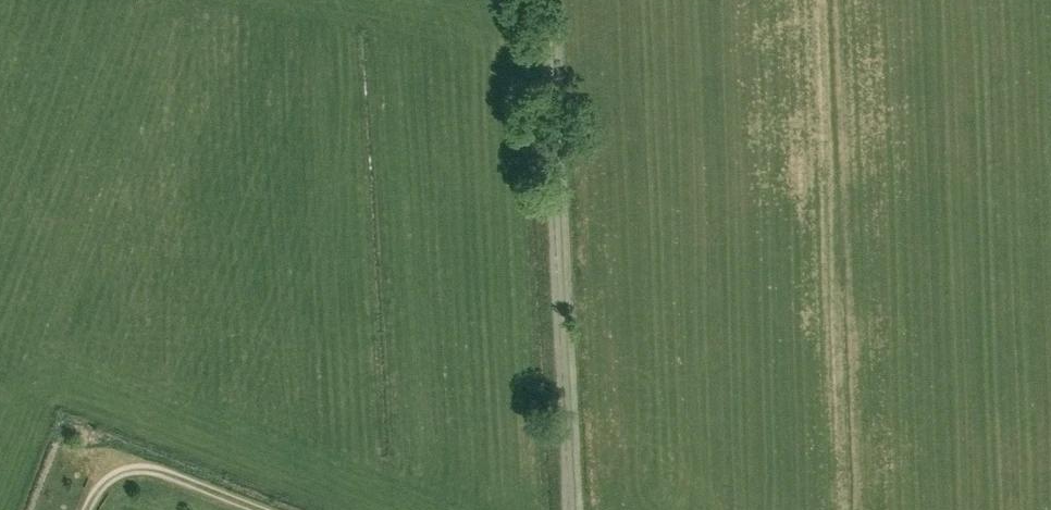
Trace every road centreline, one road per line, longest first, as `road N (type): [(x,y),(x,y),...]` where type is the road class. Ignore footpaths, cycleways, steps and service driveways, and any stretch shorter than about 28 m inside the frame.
road 1 (unclassified): [(571,509),(547,0)]
road 2 (track): [(87,509),(102,474),(136,461),(262,509)]

